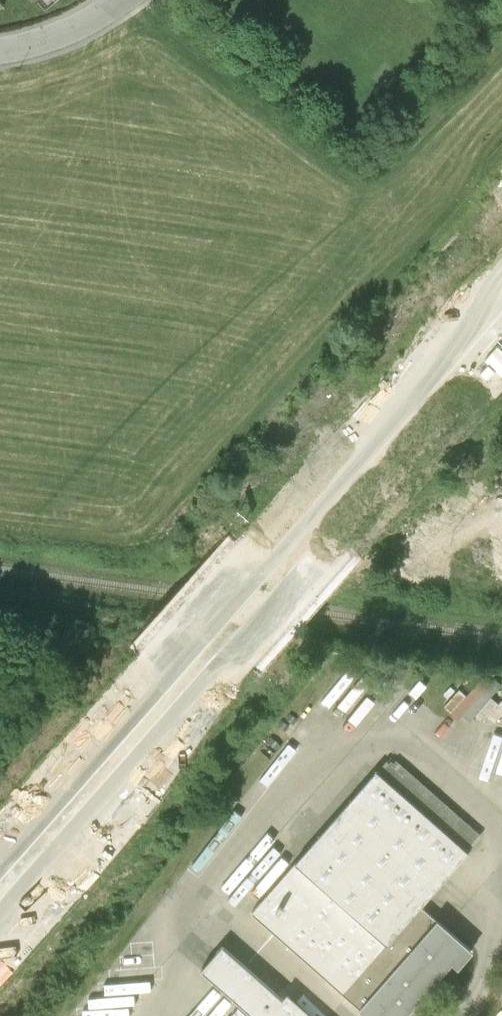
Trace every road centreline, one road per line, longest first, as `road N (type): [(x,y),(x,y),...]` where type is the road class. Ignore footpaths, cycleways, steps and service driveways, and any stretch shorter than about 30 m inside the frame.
road 1 (motorway): [(0,920),(501,352)]
road 2 (motorway): [(501,289),(0,851)]
road 3 (residential): [(117,0),(57,35),(0,49)]

